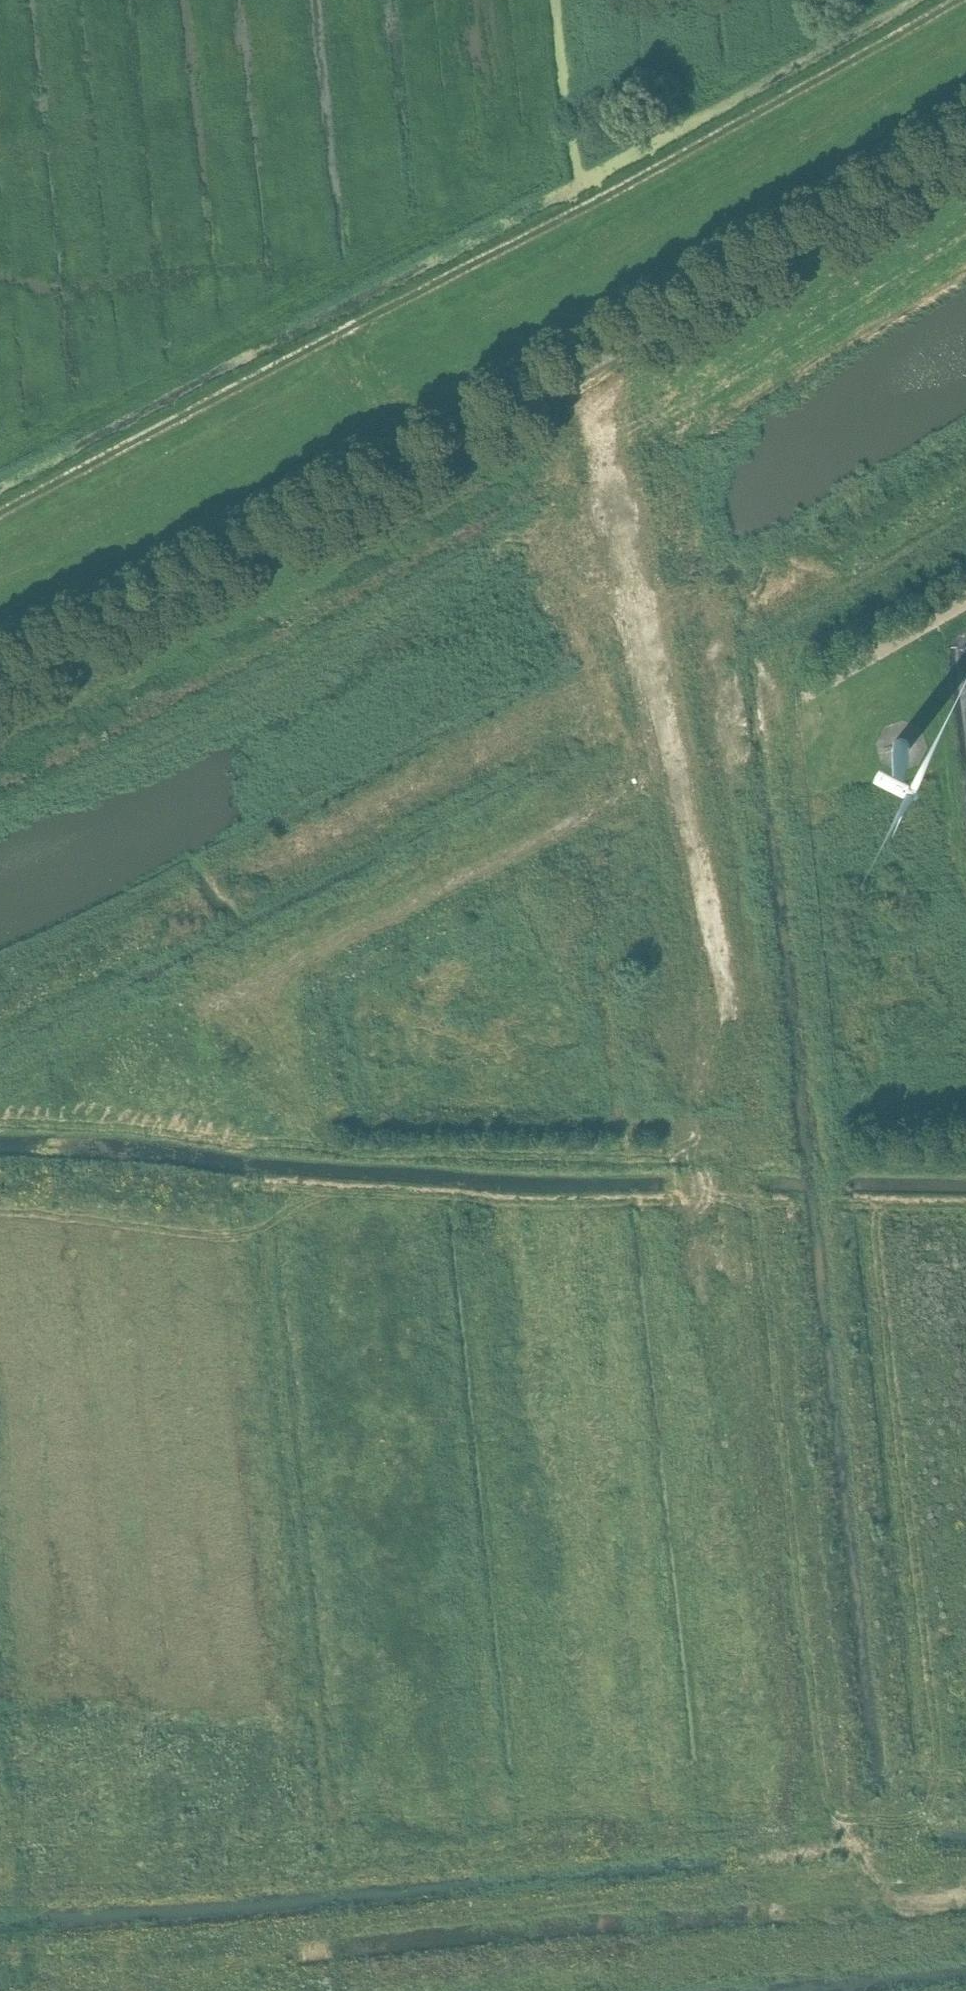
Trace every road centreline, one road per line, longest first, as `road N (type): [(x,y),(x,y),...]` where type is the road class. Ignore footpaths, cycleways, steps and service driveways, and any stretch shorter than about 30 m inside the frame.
road 1 (tertiary): [(583,366),(714,965),(682,1066),(696,1277),(783,1737),(828,1805),(859,1873),(885,1895),(965,1898)]
road 2 (tertiary): [(0,678),(583,366)]
road 3 (tertiary): [(583,366),(965,139)]

